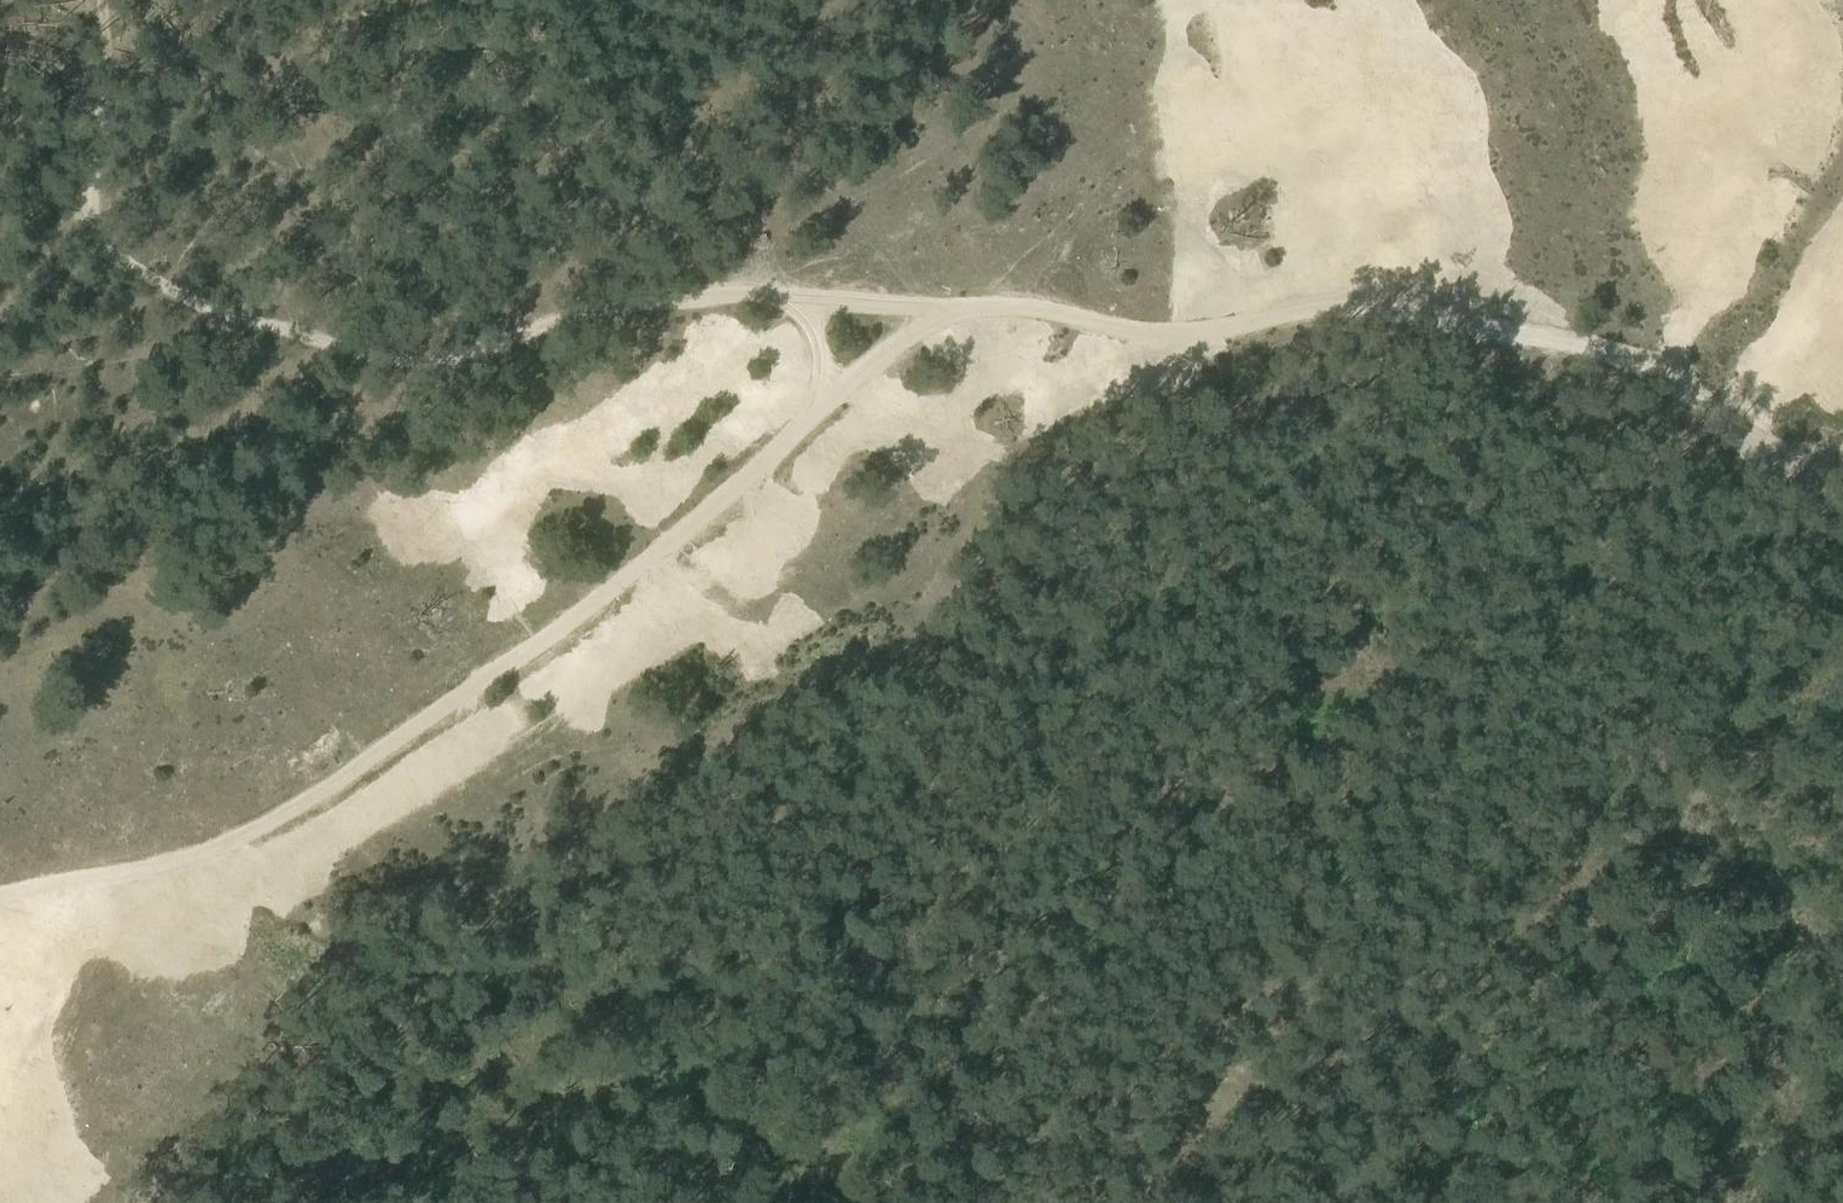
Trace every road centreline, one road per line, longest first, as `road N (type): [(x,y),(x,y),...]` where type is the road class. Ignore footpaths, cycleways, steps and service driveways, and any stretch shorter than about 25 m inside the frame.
road 1 (track): [(1842,459),(1794,471),(1760,454),(1727,419),(1631,353),(1501,326),(1324,302),(1258,325),(1134,334),(1061,311),(961,308),(902,327),(739,483),(515,664),(272,818),(164,867),(0,894)]
road 2 (track): [(961,308),(847,311),(728,291),(381,349),(240,322),(101,232),(90,178),(107,0)]

